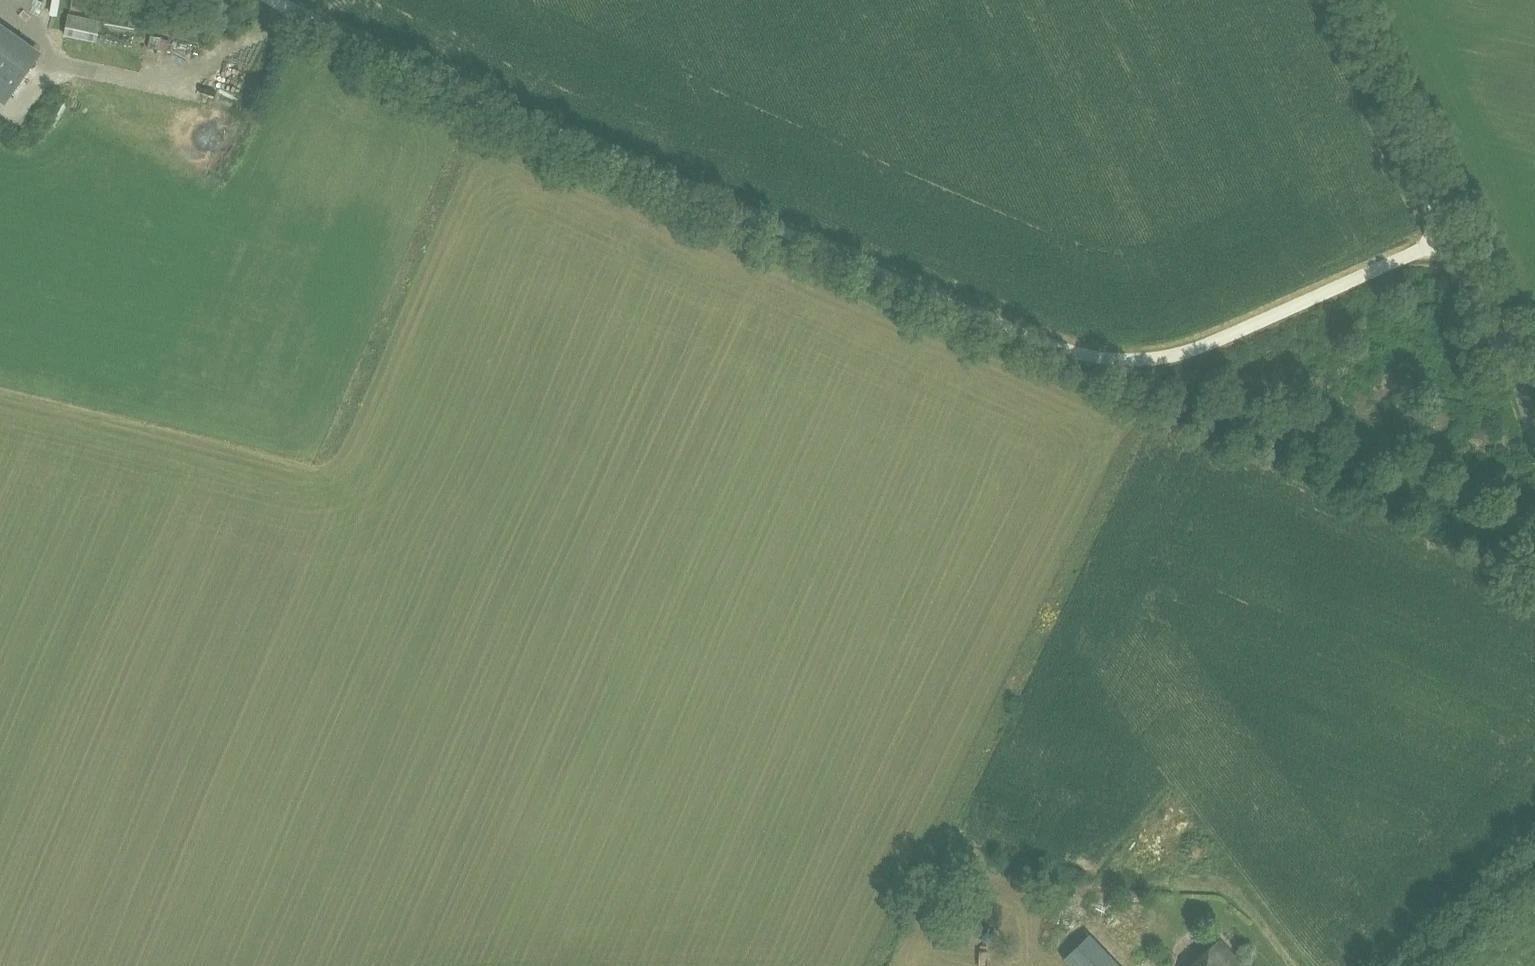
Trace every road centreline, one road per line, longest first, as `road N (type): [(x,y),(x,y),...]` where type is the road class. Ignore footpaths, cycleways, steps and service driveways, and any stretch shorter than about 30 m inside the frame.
road 1 (unclassified): [(1450,236),(1176,355),(1132,359),(369,52),(273,0)]
road 2 (unclassified): [(1450,236),(1341,0)]
road 3 (unclassified): [(1534,461),(1450,236)]
road 4 (unclassified): [(1398,965),(1534,851)]

